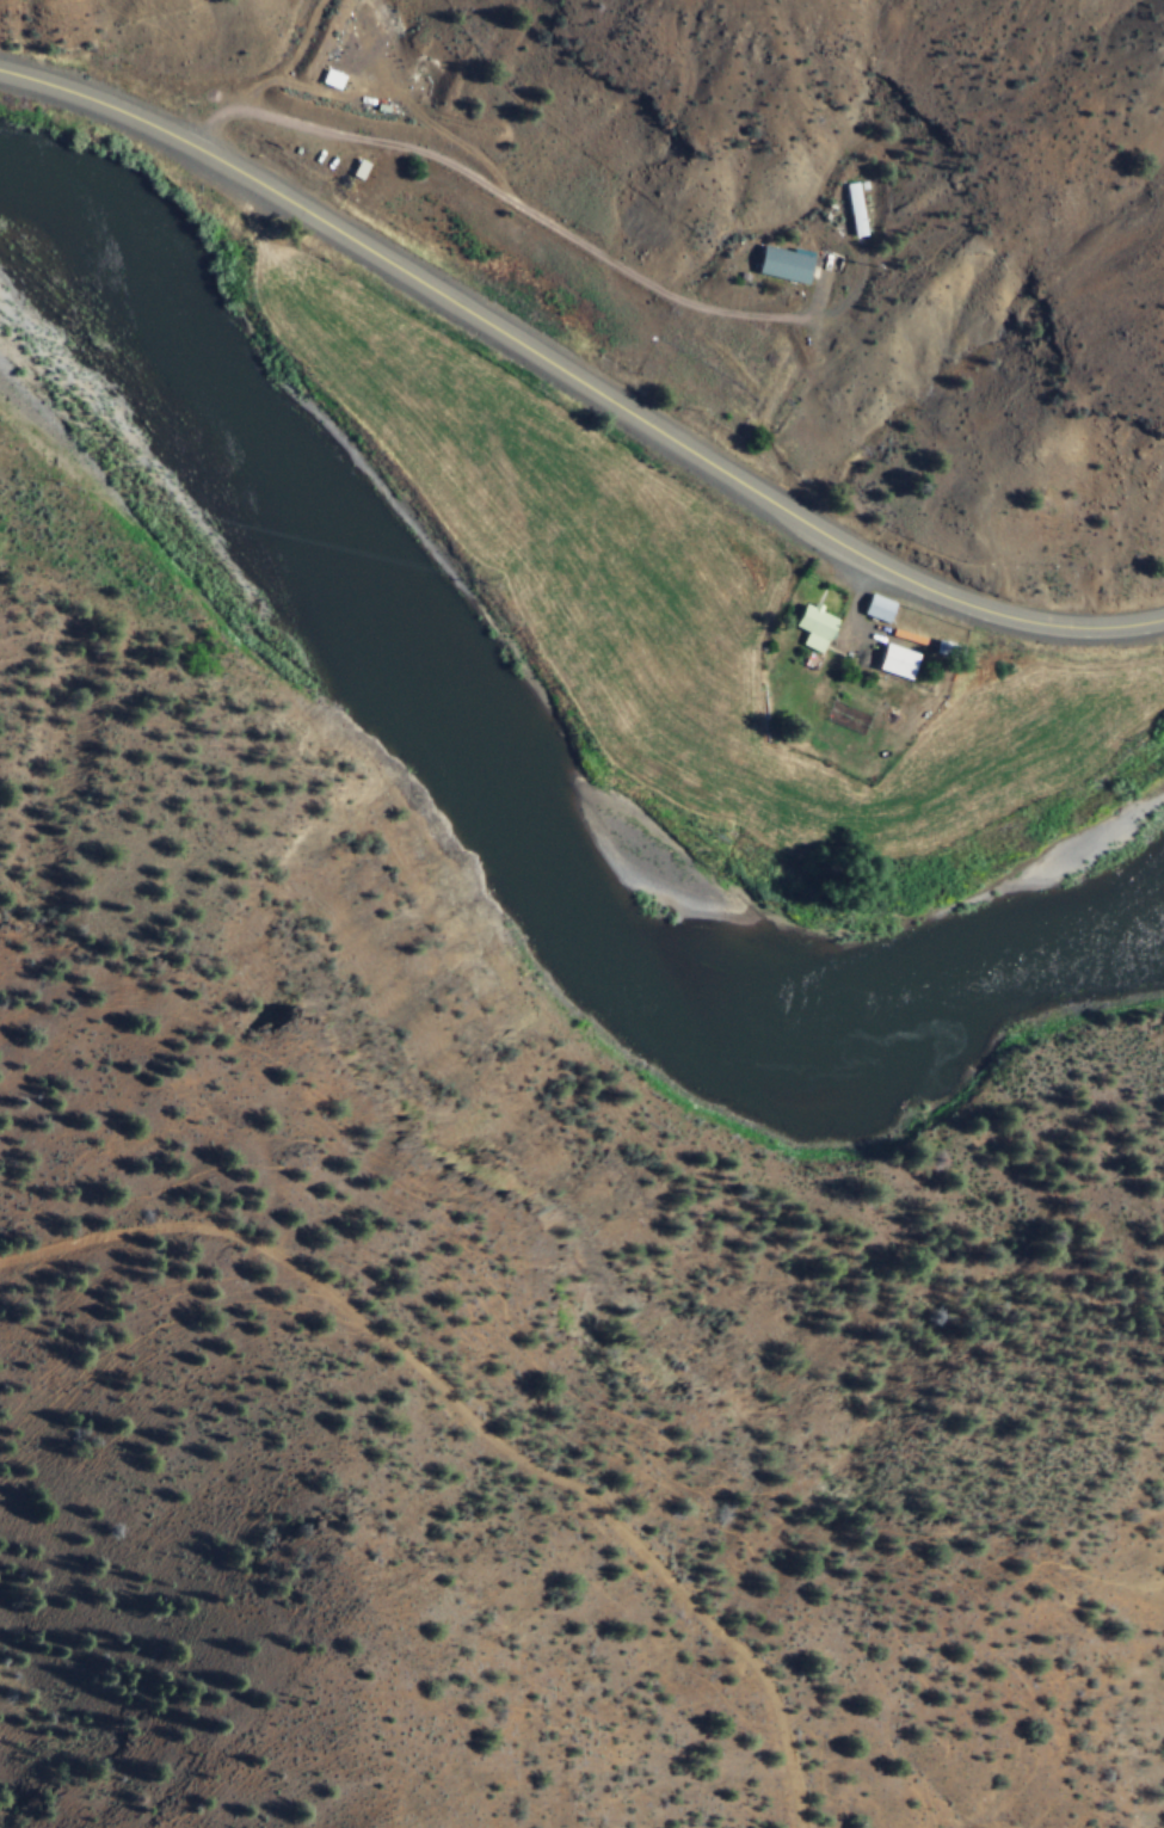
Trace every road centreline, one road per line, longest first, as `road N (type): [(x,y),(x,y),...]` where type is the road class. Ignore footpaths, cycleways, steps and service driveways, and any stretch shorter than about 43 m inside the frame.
road 1 (secondary): [(1163,635),(1115,642),(963,613),(852,553),(316,216),(144,119),(0,67)]

